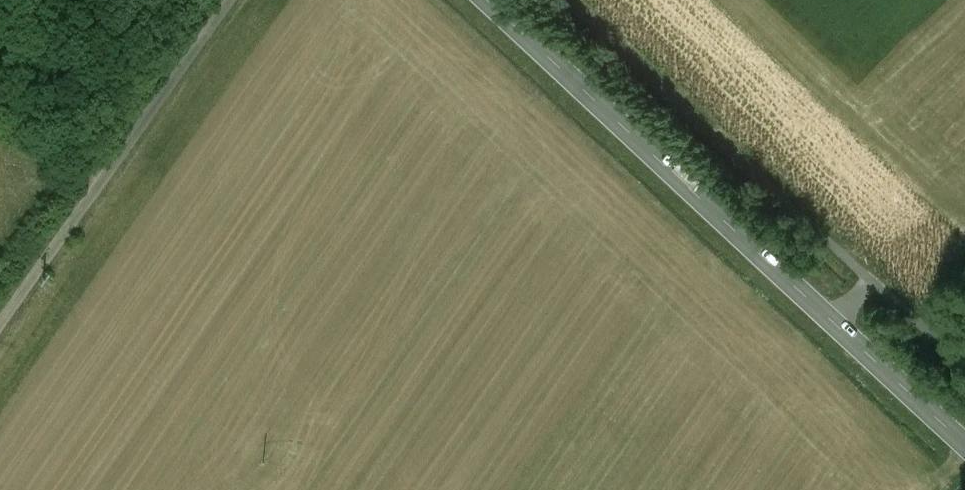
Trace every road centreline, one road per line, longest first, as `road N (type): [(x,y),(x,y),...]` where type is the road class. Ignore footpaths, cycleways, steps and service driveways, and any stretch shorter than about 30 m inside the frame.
road 1 (secondary): [(488,0),(964,442)]

